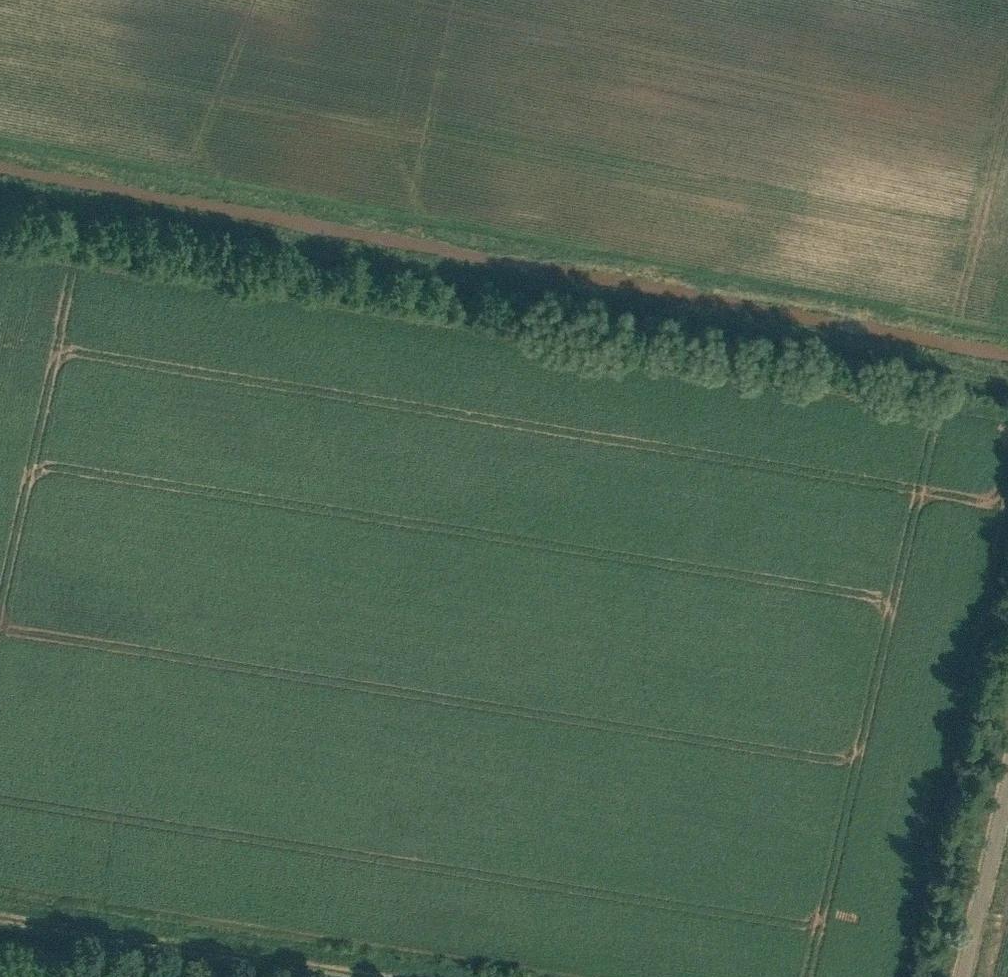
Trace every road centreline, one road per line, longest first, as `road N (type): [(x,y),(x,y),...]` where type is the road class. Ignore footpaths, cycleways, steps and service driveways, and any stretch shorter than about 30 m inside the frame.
road 1 (track): [(365,976),(0,917)]
road 2 (unclassified): [(953,976),(1007,750)]

